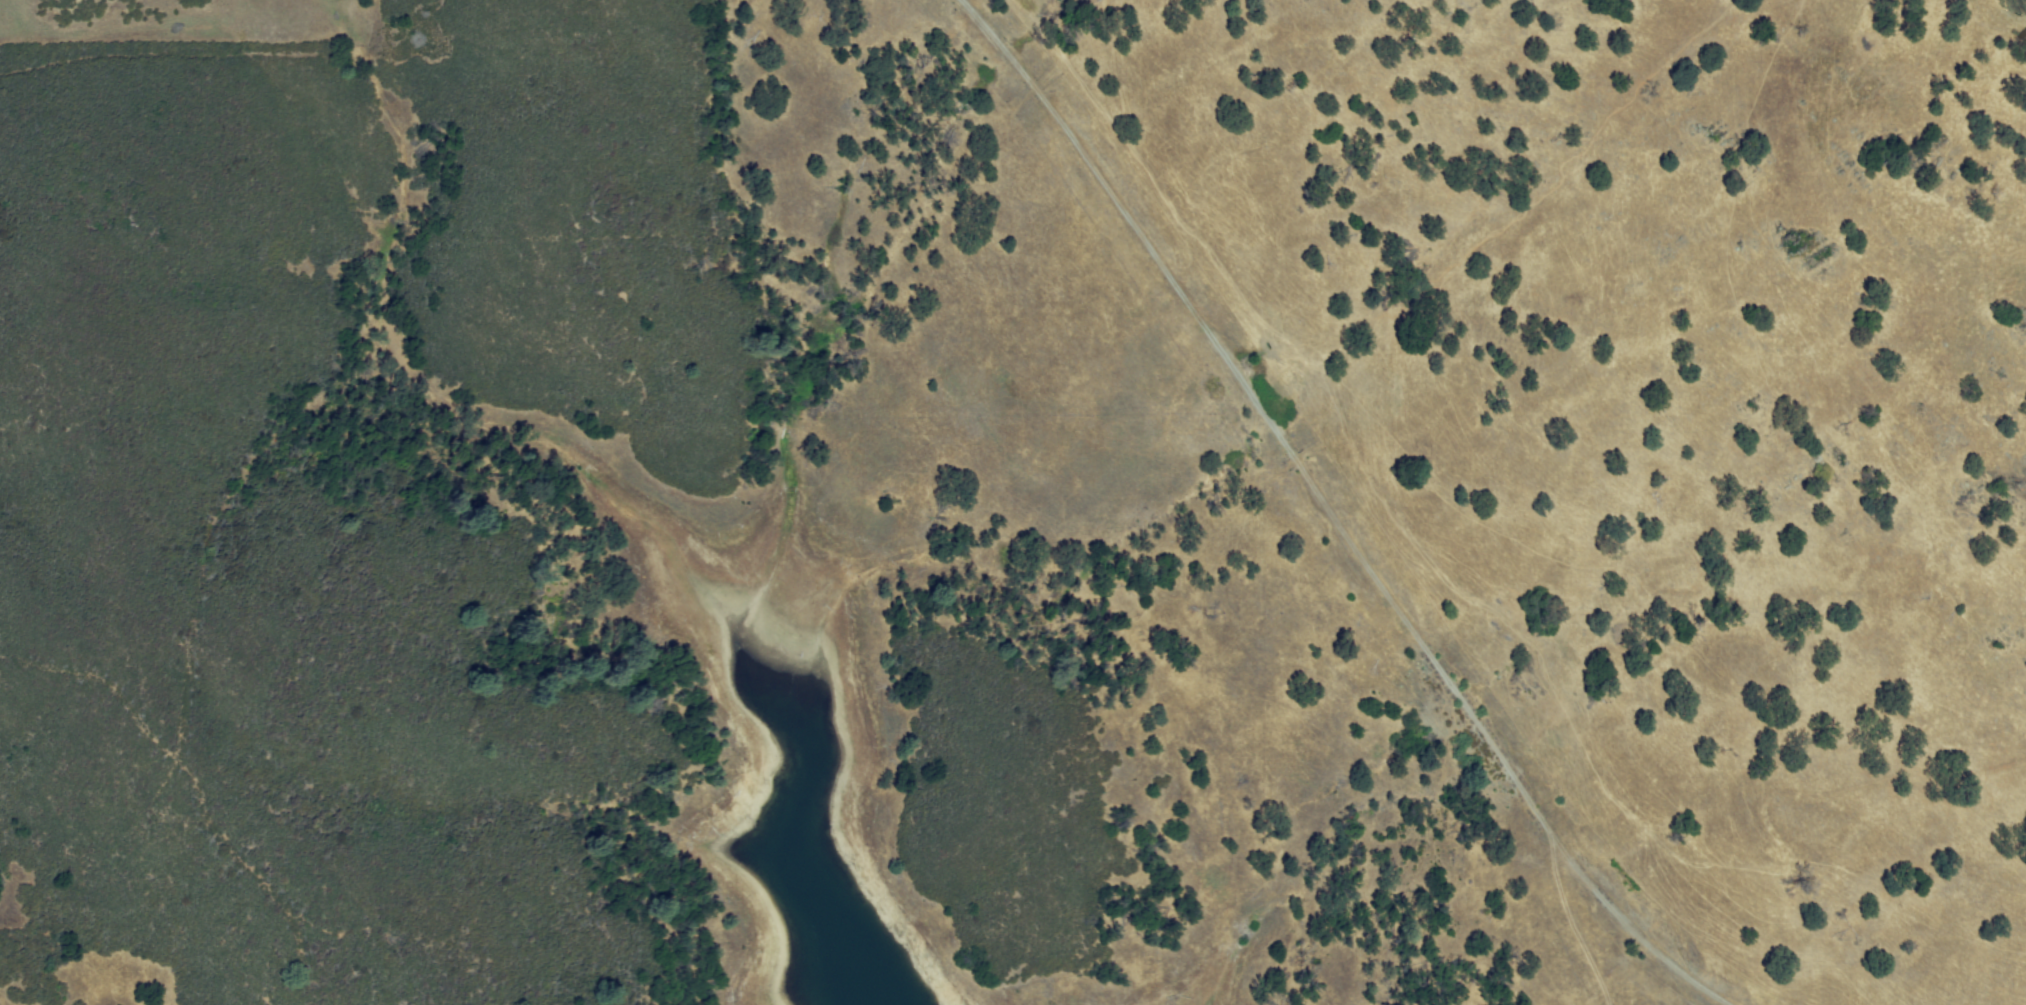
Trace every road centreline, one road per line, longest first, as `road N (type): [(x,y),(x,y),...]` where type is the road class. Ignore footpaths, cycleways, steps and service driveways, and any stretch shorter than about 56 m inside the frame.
road 1 (track): [(1741,1004),(1656,957),(1579,882),(1356,537),(1093,166),(963,0)]

